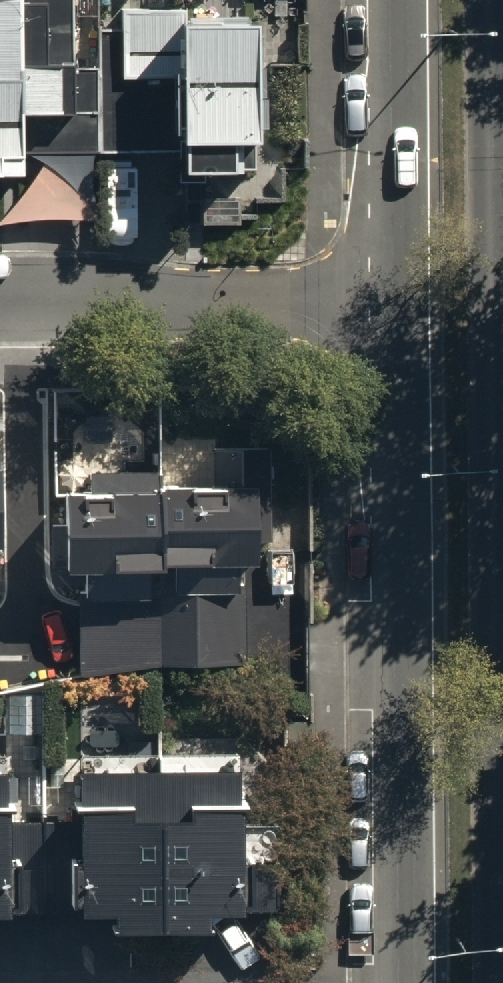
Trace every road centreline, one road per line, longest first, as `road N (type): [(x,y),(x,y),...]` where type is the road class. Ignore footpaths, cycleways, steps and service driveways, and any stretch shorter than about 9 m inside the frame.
road 1 (primary): [(394,982),(385,304)]
road 2 (residential): [(385,304),(0,300)]
road 3 (primary): [(385,304),(386,0)]

